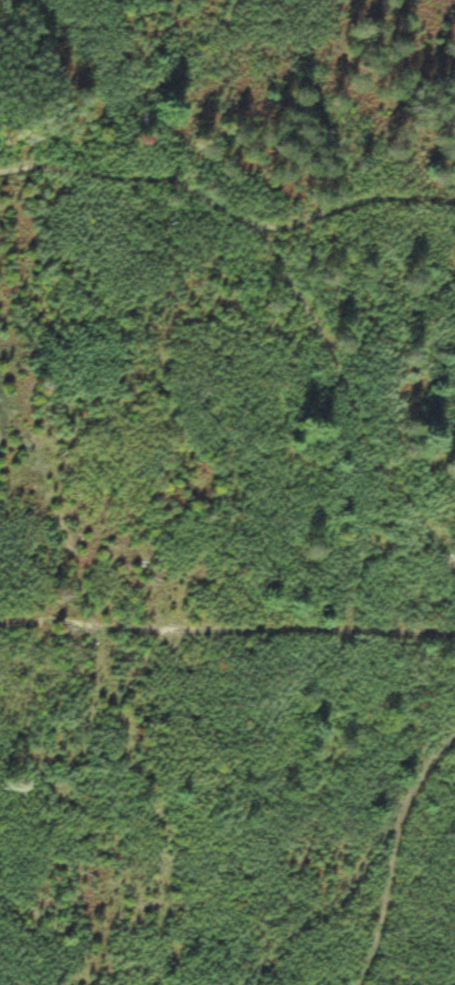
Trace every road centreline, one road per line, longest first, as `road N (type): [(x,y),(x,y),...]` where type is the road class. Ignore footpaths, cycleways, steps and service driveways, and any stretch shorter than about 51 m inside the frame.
road 1 (track): [(454,567),(370,460),(308,317),(252,230),(406,194),(454,199)]
road 2 (track): [(252,230),(163,176),(0,173)]

